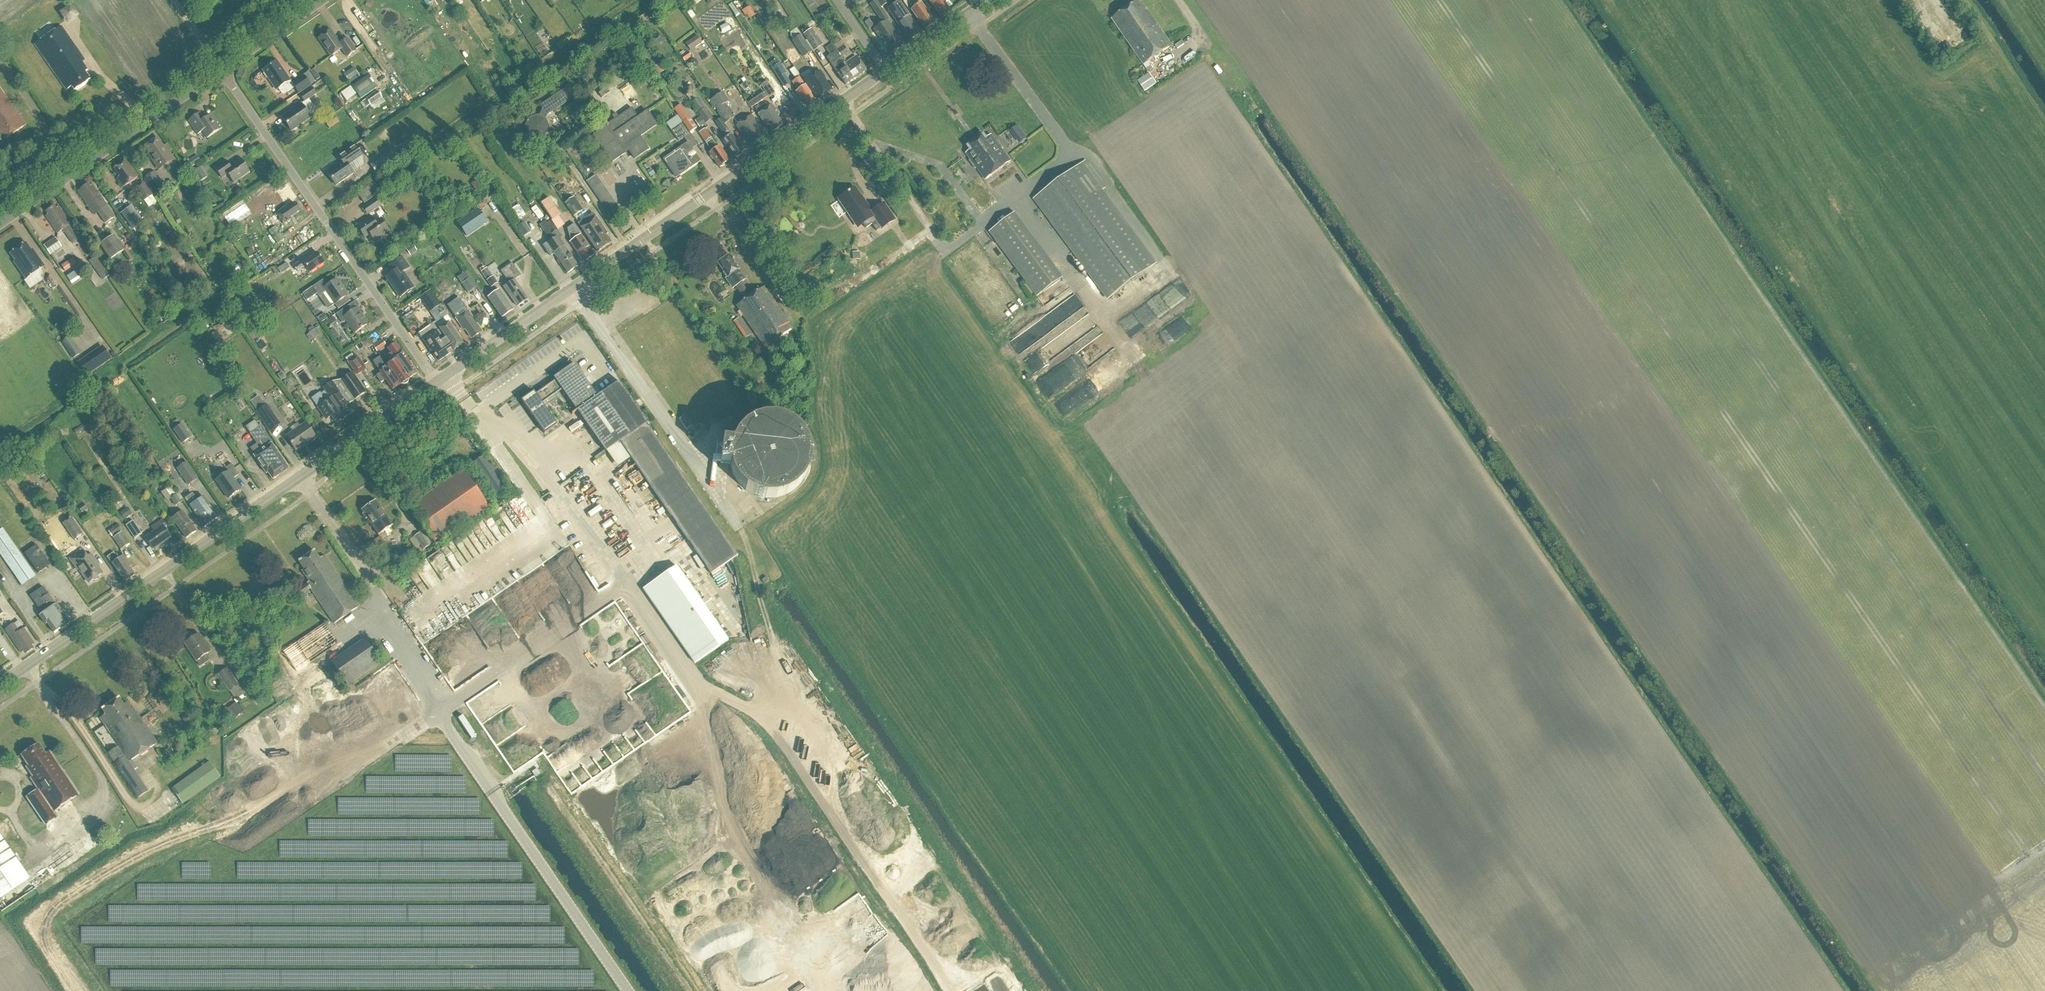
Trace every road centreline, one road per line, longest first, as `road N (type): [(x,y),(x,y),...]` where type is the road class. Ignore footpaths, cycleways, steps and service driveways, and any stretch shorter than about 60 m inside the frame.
road 1 (tertiary): [(435,382),(886,72)]
road 2 (tertiary): [(0,684),(435,382)]
road 3 (track): [(384,746),(337,760),(242,815),(154,846),(33,925),(72,990)]
road 4 (residential): [(435,382),(222,70)]
road 5 (unclassified): [(0,226),(222,70)]
road 6 (tertiary): [(886,72),(987,0)]
road 7 (unclassified): [(222,70),(323,0)]

